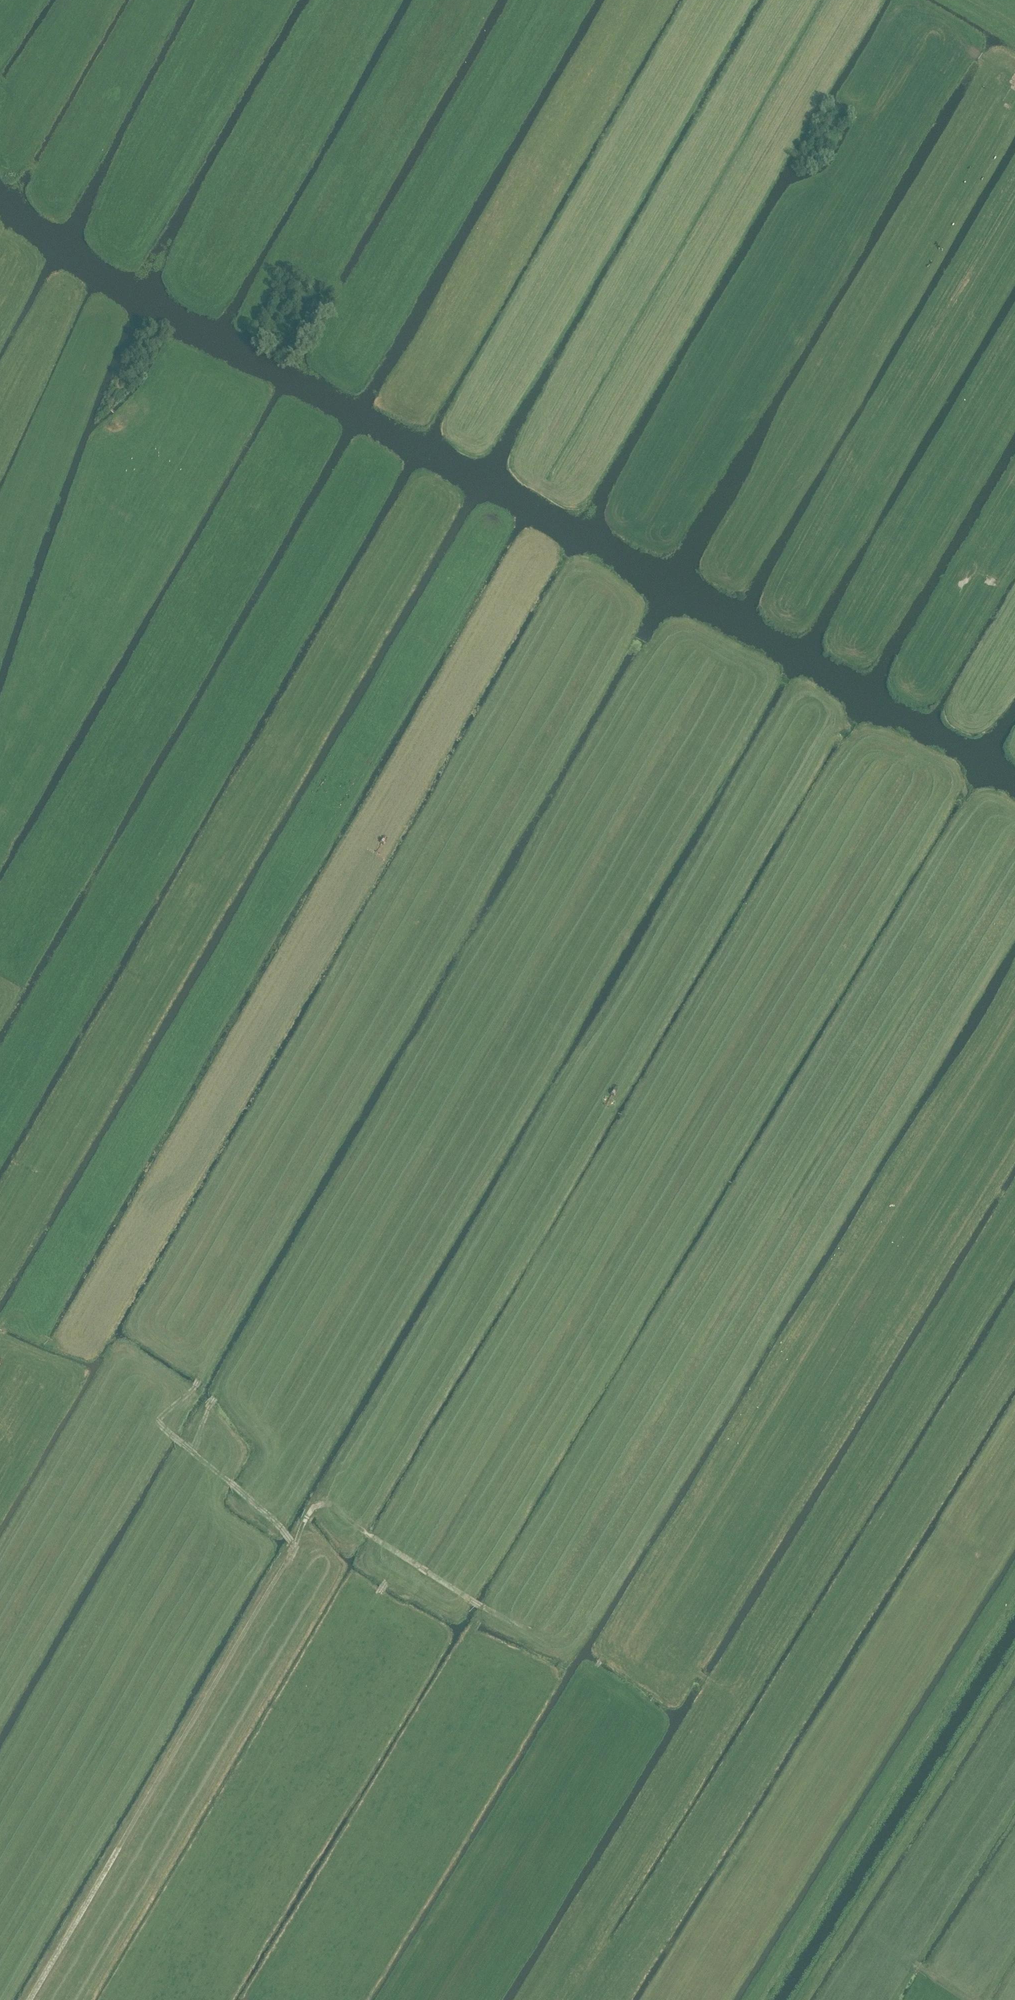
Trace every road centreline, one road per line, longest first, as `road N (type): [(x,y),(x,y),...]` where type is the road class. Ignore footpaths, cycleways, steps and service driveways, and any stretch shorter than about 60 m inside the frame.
road 1 (track): [(30,1999),(295,1552),(312,1509),(329,1504),(520,1628)]
road 2 (track): [(294,1545),(159,1423),(206,1368)]

